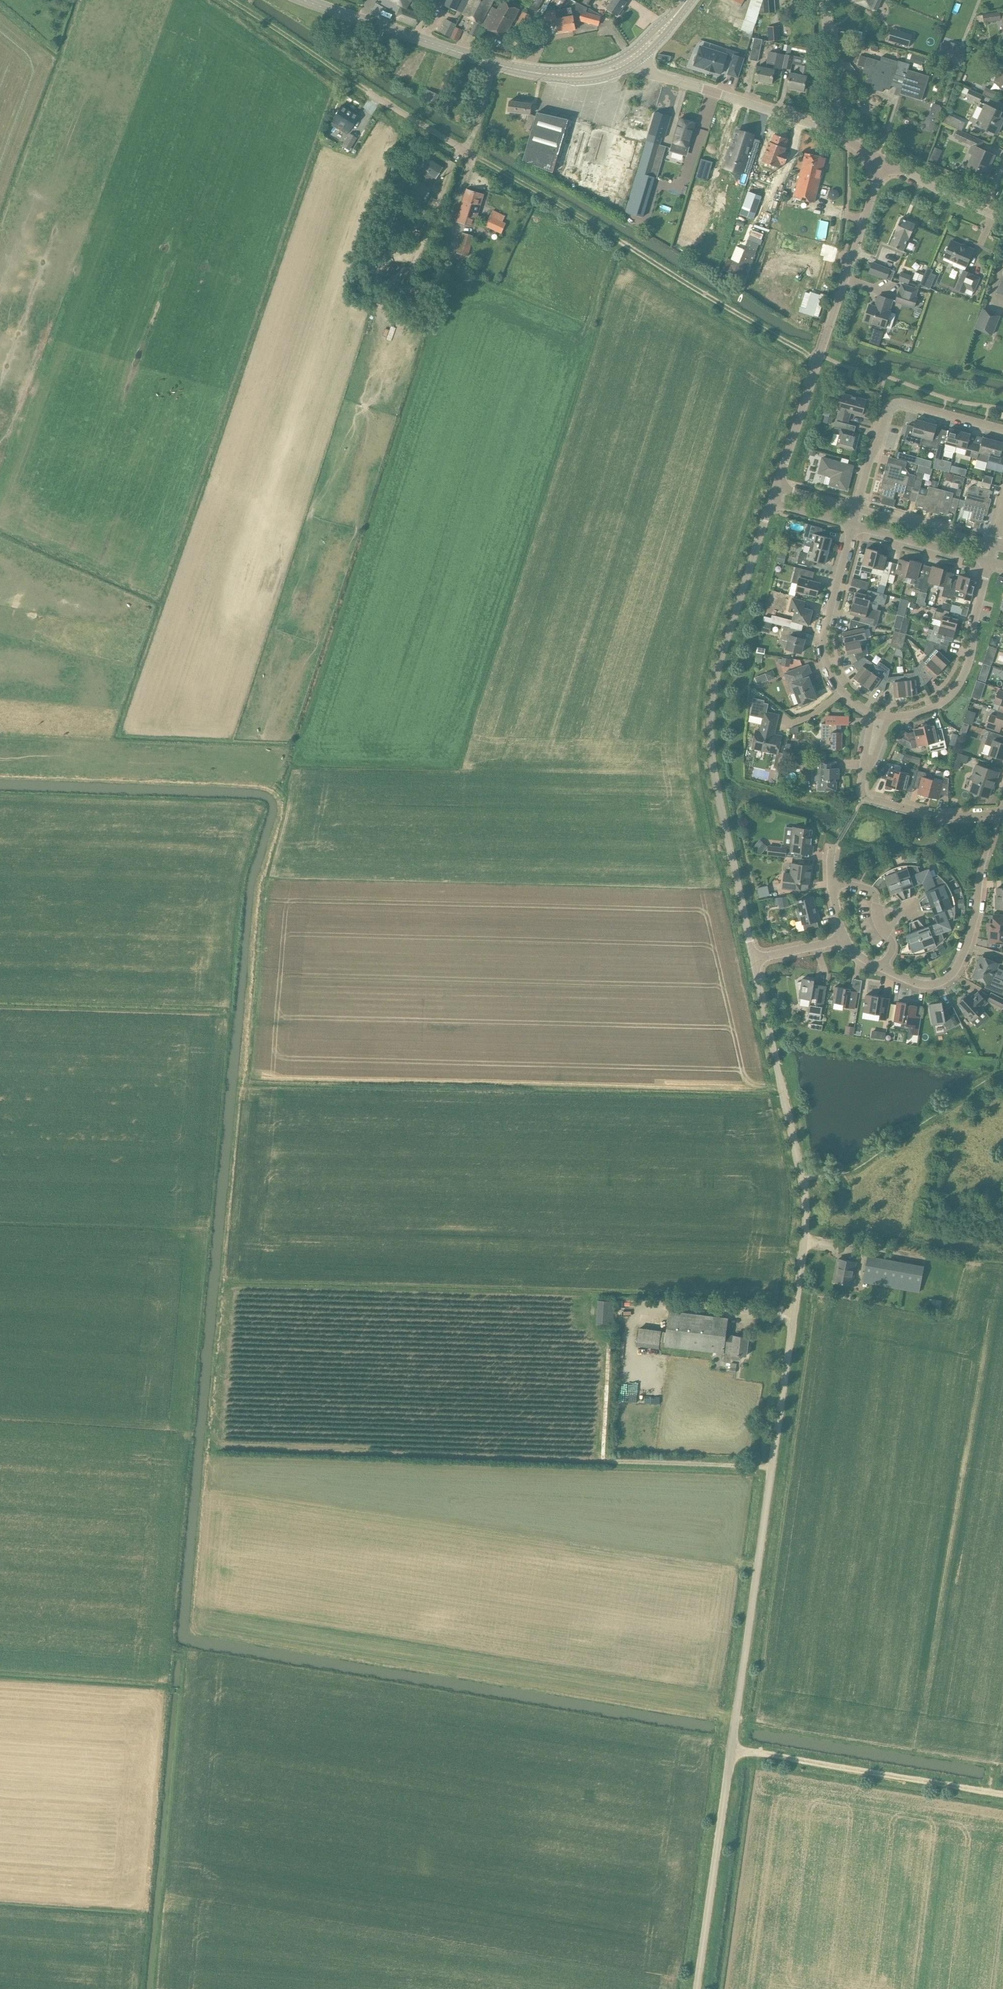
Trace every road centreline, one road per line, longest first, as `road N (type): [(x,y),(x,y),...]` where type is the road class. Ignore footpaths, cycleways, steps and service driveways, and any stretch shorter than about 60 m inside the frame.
road 1 (unclassified): [(695,1988),(805,1240),(802,1179),(754,959)]
road 2 (residential): [(754,959),(716,779),(712,711),(770,504)]
road 3 (residential): [(775,487),(886,163)]
road 4 (residential): [(880,968),(921,983),(938,982),(960,962),(996,811)]
road 5 (secondary): [(636,55),(590,74),(549,74),(417,41)]
road 6 (residential): [(1002,430),(891,405),(857,509)]
road 7 (tertiary): [(838,134),(651,73),(636,55)]
road 8 (residential): [(881,714),(842,692),(821,641),(852,526)]
road 9 (residential): [(992,564),(959,685),(939,703),(881,714)]
road 10 (residential): [(992,564),(852,526)]
road 11 (residential): [(994,544),(857,509)]
road 12 (residential): [(996,811),(940,815),(863,795)]
road 13 (residential): [(838,134),(833,0)]
road 14 (residential): [(880,968),(893,940),(877,897),(869,888),(832,880)]

